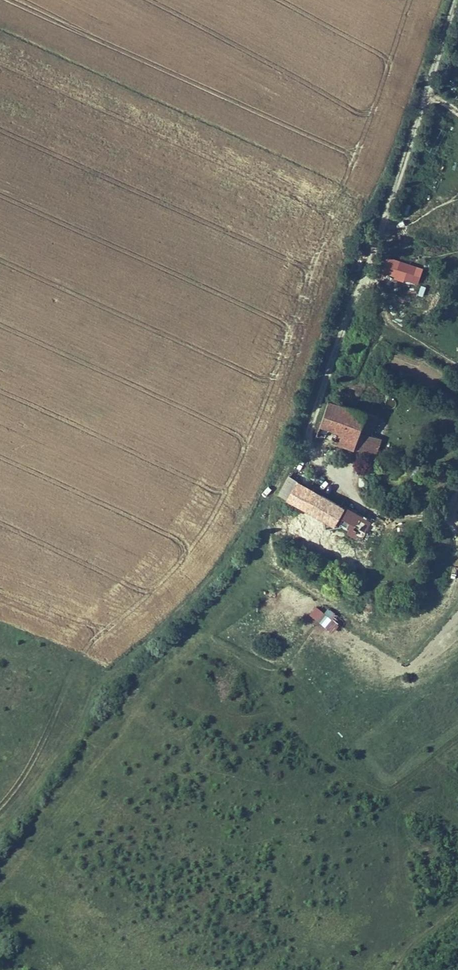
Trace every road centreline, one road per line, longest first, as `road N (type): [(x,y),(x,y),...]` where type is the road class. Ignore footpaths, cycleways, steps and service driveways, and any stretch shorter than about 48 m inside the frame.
road 1 (track): [(0,807),(124,657),(270,515),(274,490),(306,448)]
road 2 (track): [(270,515),(269,547),(286,568),(363,629),(383,632),(408,630),(441,608),(456,548),(445,512)]
road 3 (track): [(354,301),(457,368)]
road 4 (track): [(399,515),(373,562),(376,631)]

